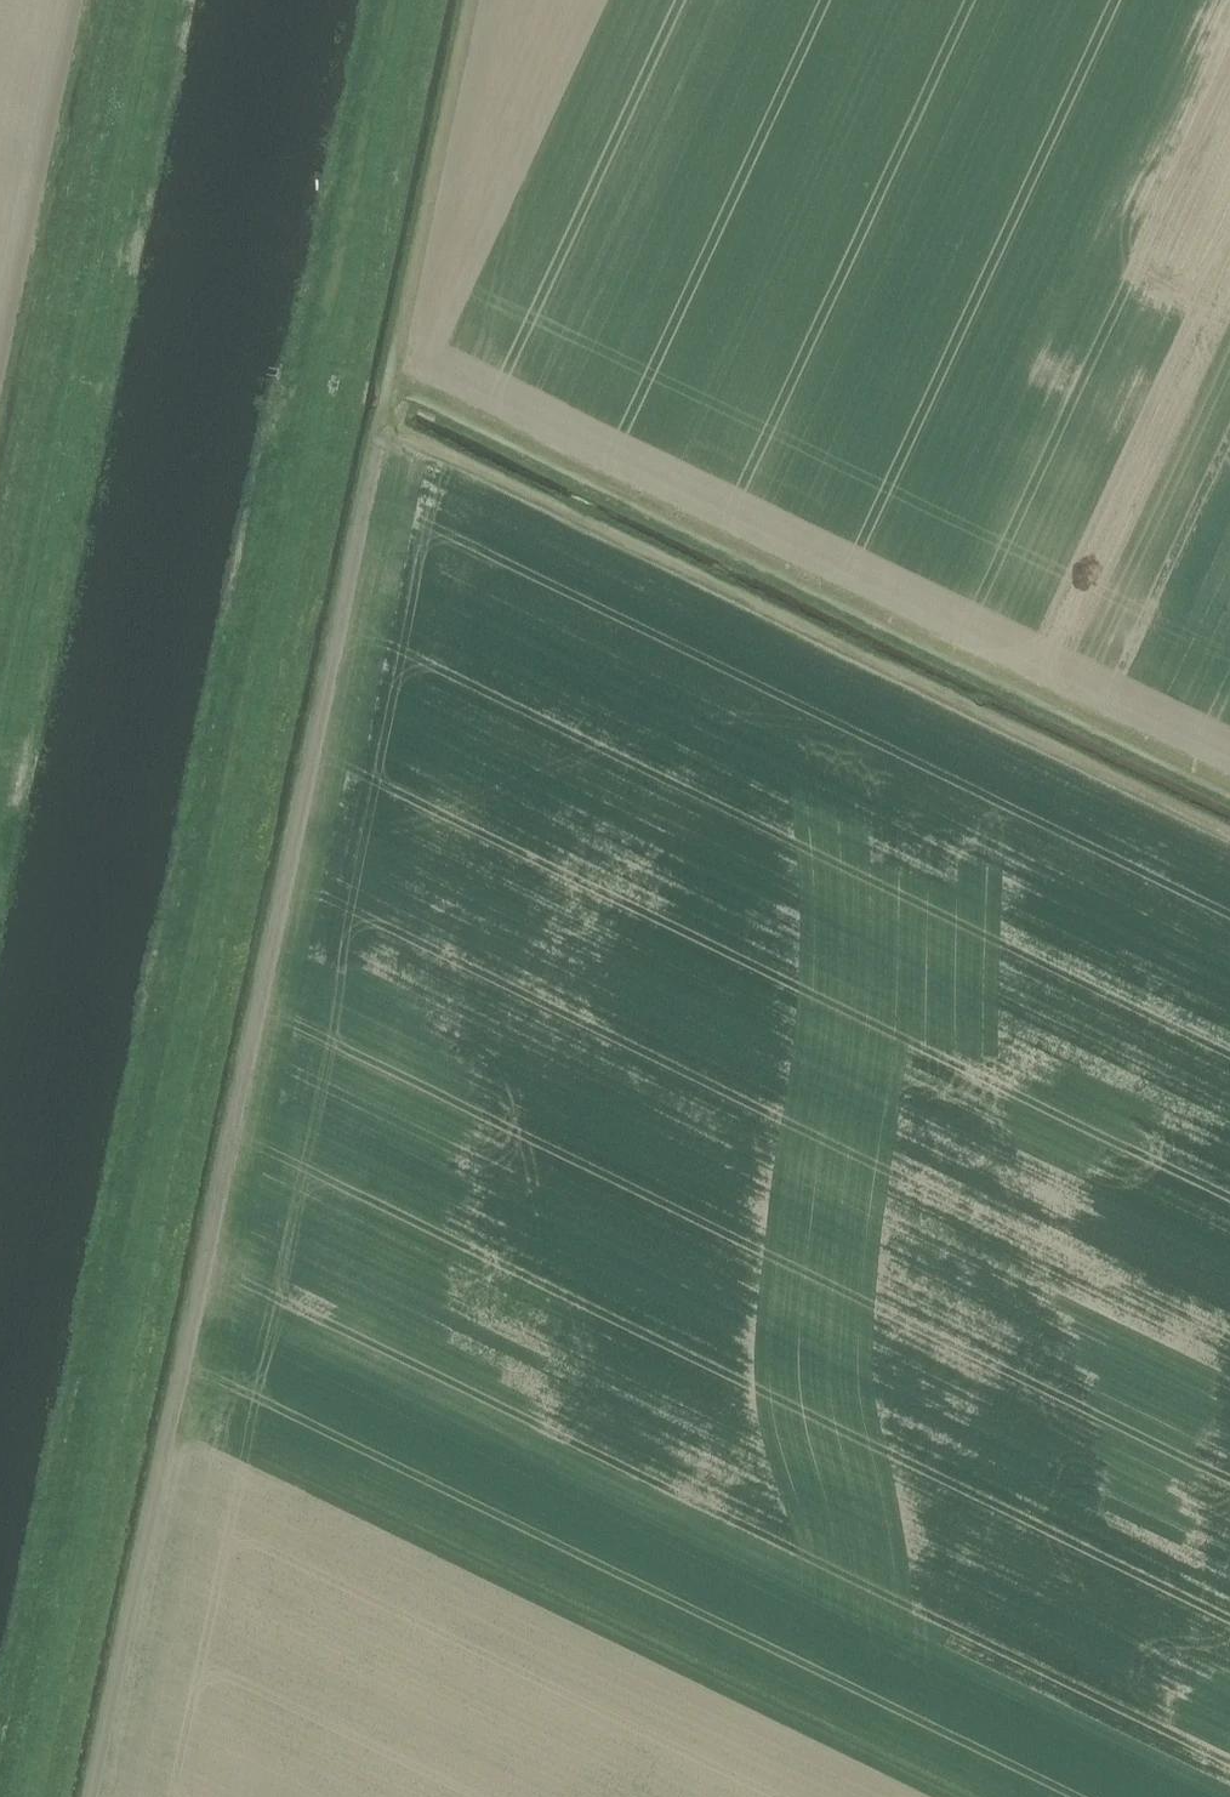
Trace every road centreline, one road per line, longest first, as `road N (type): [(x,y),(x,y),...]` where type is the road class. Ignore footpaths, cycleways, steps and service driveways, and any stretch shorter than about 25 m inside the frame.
road 1 (track): [(158,0),(0,768)]

